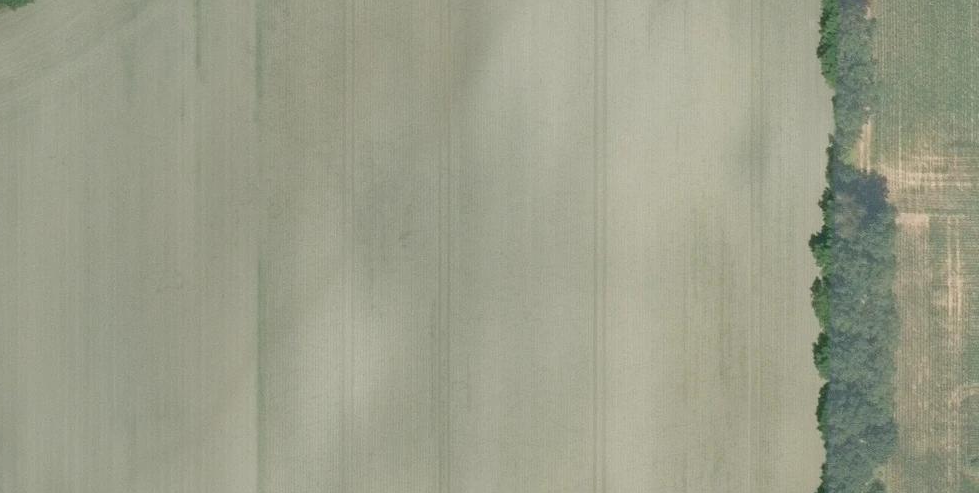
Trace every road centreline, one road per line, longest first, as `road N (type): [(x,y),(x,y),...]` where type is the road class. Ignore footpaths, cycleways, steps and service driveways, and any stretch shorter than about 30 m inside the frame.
road 1 (track): [(857,492),(856,0)]

